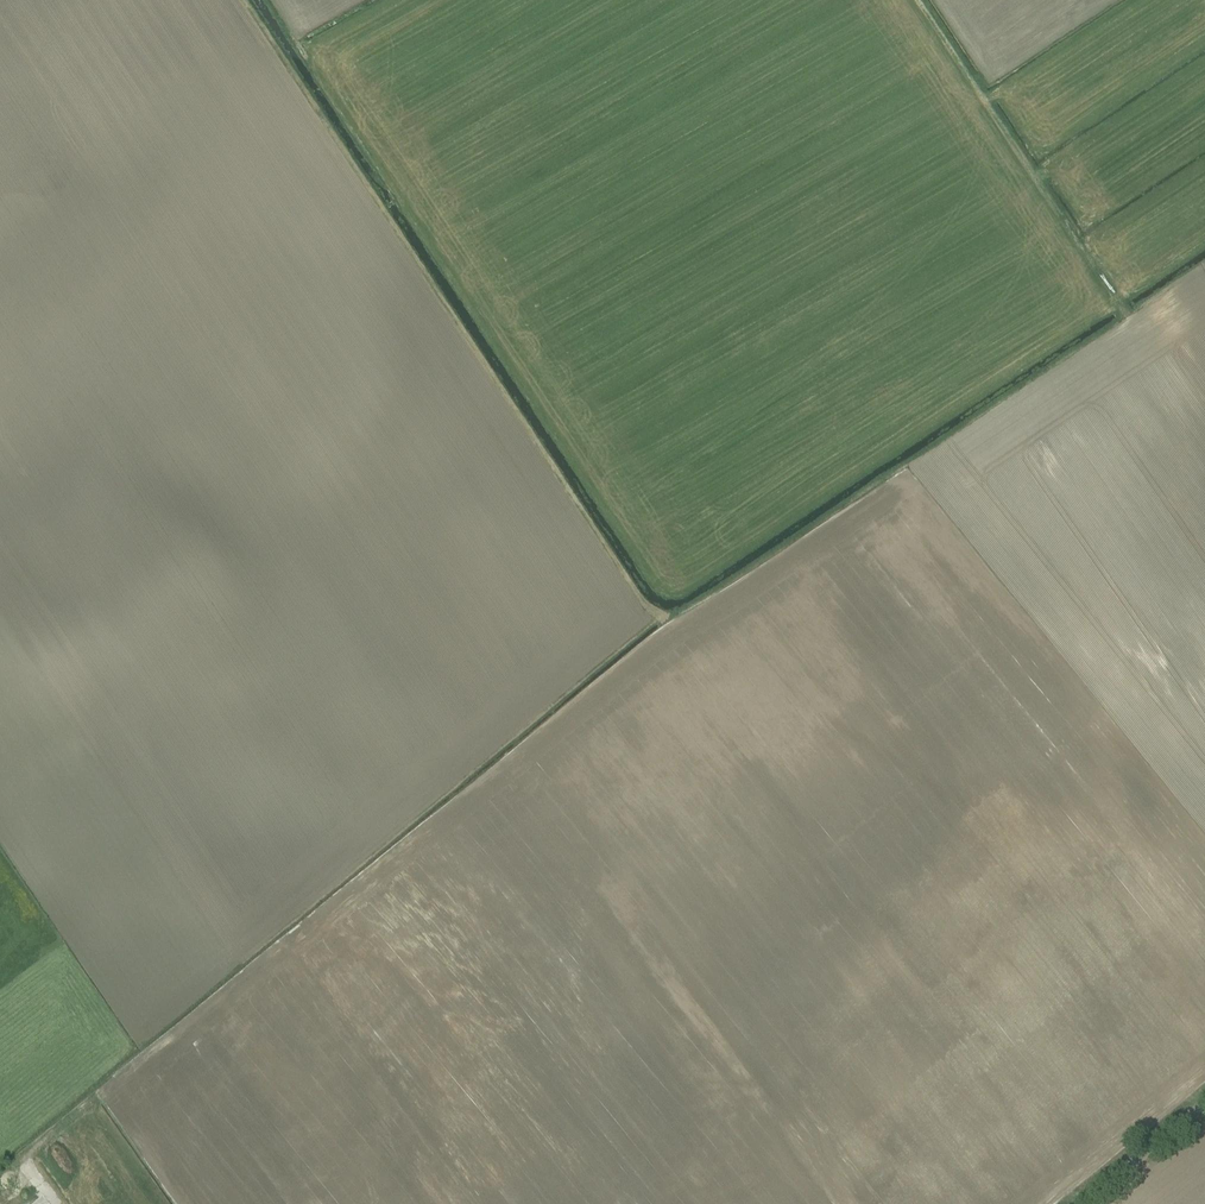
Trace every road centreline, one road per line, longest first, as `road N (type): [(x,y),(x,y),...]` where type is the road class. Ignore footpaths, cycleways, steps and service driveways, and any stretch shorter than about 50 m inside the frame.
road 1 (track): [(1131,318),(916,0)]
road 2 (unclassified): [(1085,1203),(1204,1106)]

